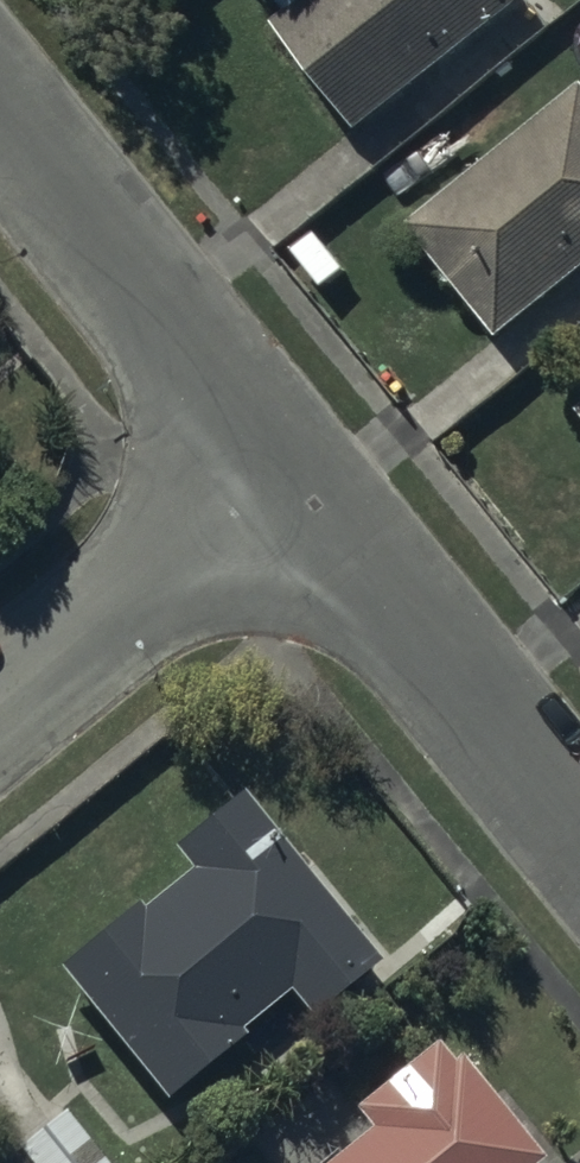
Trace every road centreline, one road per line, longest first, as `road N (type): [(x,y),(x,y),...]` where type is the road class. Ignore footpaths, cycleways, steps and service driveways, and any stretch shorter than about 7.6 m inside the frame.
road 1 (residential): [(289,482),(0,124)]
road 2 (residential): [(579,836),(289,482)]
road 3 (residential): [(0,716),(289,482)]

